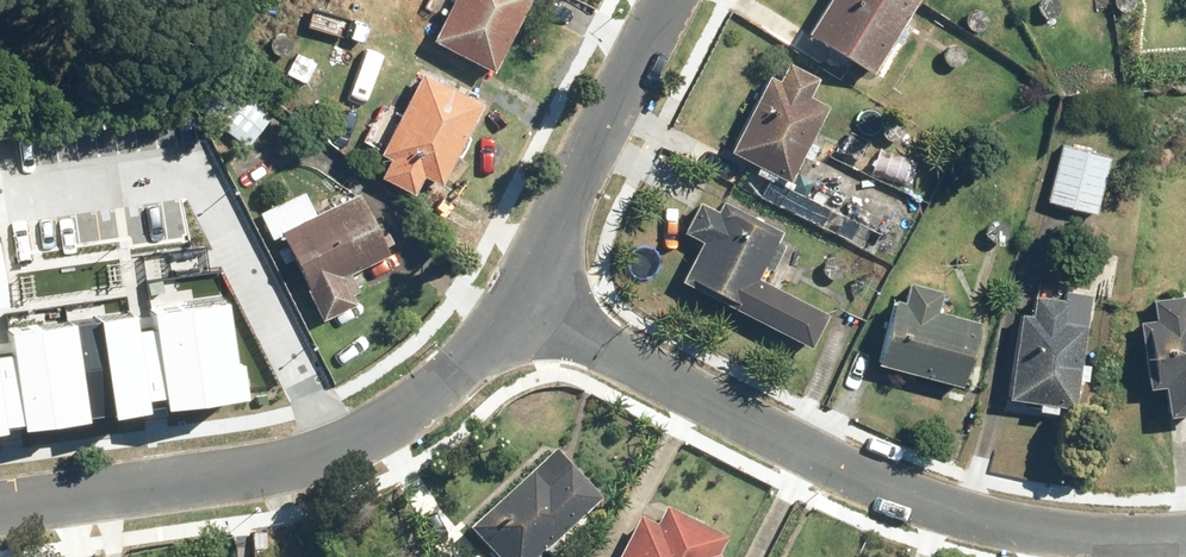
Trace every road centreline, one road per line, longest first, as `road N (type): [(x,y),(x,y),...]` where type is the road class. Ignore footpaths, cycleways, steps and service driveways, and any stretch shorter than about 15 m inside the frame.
road 1 (residential): [(528,297),(805,453),(914,501),(1096,536),(1185,536)]
road 2 (residential): [(0,509),(320,459),(414,407),(528,297)]
road 3 (residential): [(528,297),(667,0)]

